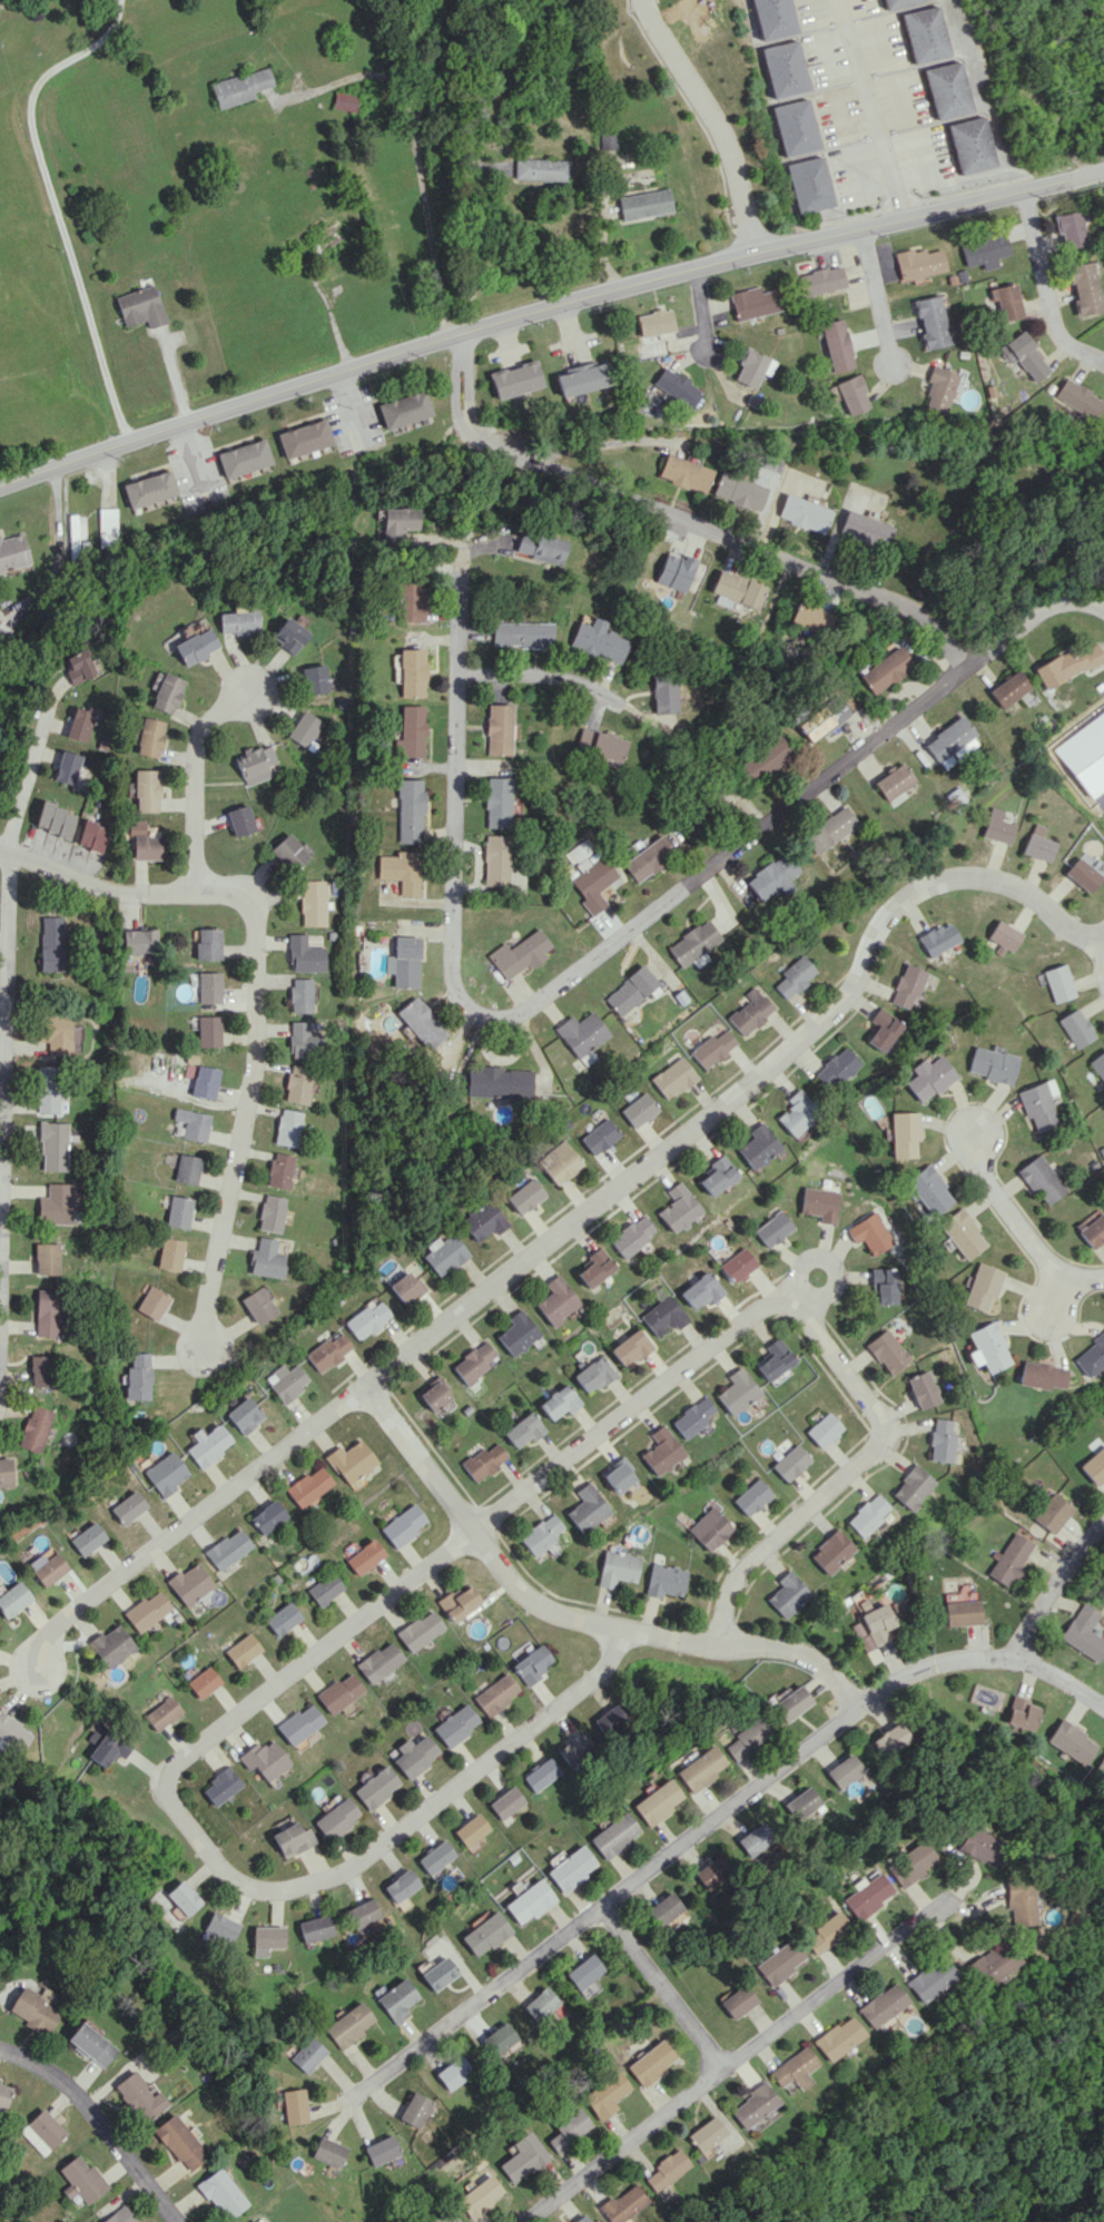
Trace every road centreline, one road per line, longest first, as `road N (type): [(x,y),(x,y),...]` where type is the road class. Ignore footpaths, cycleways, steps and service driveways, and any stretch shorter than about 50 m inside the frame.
road 1 (residential): [(34,1680),(34,1651),(46,1634),(839,1007),(868,945),(905,896),(953,878),(1002,883),(1103,950)]
road 2 (tertiary): [(1103,172),(668,272),(0,487)]
road 3 (residential): [(475,1528),(171,1768),(170,1808),(236,1886),(278,1890),(329,1878),(607,1664),(613,1632)]
road 4 (residential): [(341,2113),(851,1695),(942,1660),(1000,1654),(1103,1711)]
road 5 (residential): [(453,948),(459,986),(477,1010),(511,1017),(539,1009),(967,667)]
road 6 (residential): [(967,667),(945,633),(855,586),(491,451),(472,433),(469,336)]
road 7 (residential): [(362,1386),(533,1597),(613,1632),(791,1655),(851,1695)]
road 8 (residential): [(884,1413),(800,1315),(790,1306),(767,1308),(475,1528)]
road 9 (residential): [(945,1897),(525,2221)]
road 10 (residential): [(122,0),(110,31),(39,75),(31,122),(129,441)]
road 11 (residential): [(0,1321),(13,853)]
road 12 (residential): [(247,891),(259,958),(258,1055),(205,1348)]
road 13 (residential): [(453,948),(460,552)]
road 14 (residential): [(884,1413),(889,1439),(731,1587),(721,1644)]
road 15 (residential): [(756,255),(737,149),(644,0)]
road 16 (residential): [(0,848),(158,896),(247,891)]
road 17 (residential): [(173,2221),(65,2080),(0,2054)]
road 18 (residential): [(248,690),(208,715),(195,744),(197,894)]
road 19 (residential): [(844,0),(910,215)]
road 20 (residential): [(983,1133),(977,1154),(1057,1279),(1103,1277)]
road 21 (residential): [(728,2065),(590,1909)]
road 22 (residential): [(1103,362),(1065,346),(1041,266),(1033,190)]
road 23 (residential): [(0,848),(58,686)]
road 24 (residential): [(1103,1524),(1009,1659)]
road 25 (residential): [(1103,613),(1086,604),(1053,607),(967,667)]
road 26 (residential): [(601,690),(457,674)]
road 27 (residential): [(861,228),(893,363)]

